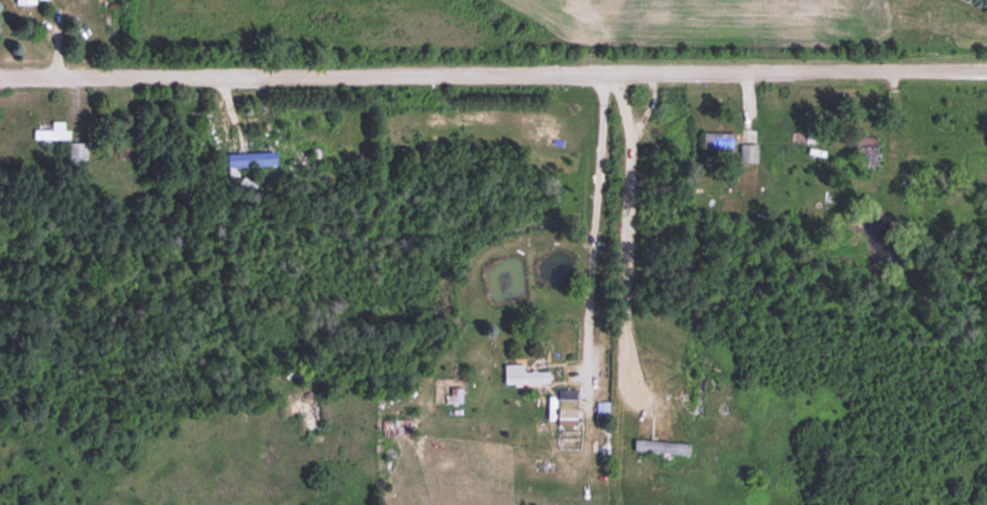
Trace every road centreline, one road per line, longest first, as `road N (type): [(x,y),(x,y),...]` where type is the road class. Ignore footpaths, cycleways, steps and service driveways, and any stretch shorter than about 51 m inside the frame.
road 1 (residential): [(986,74),(895,62),(0,71)]

